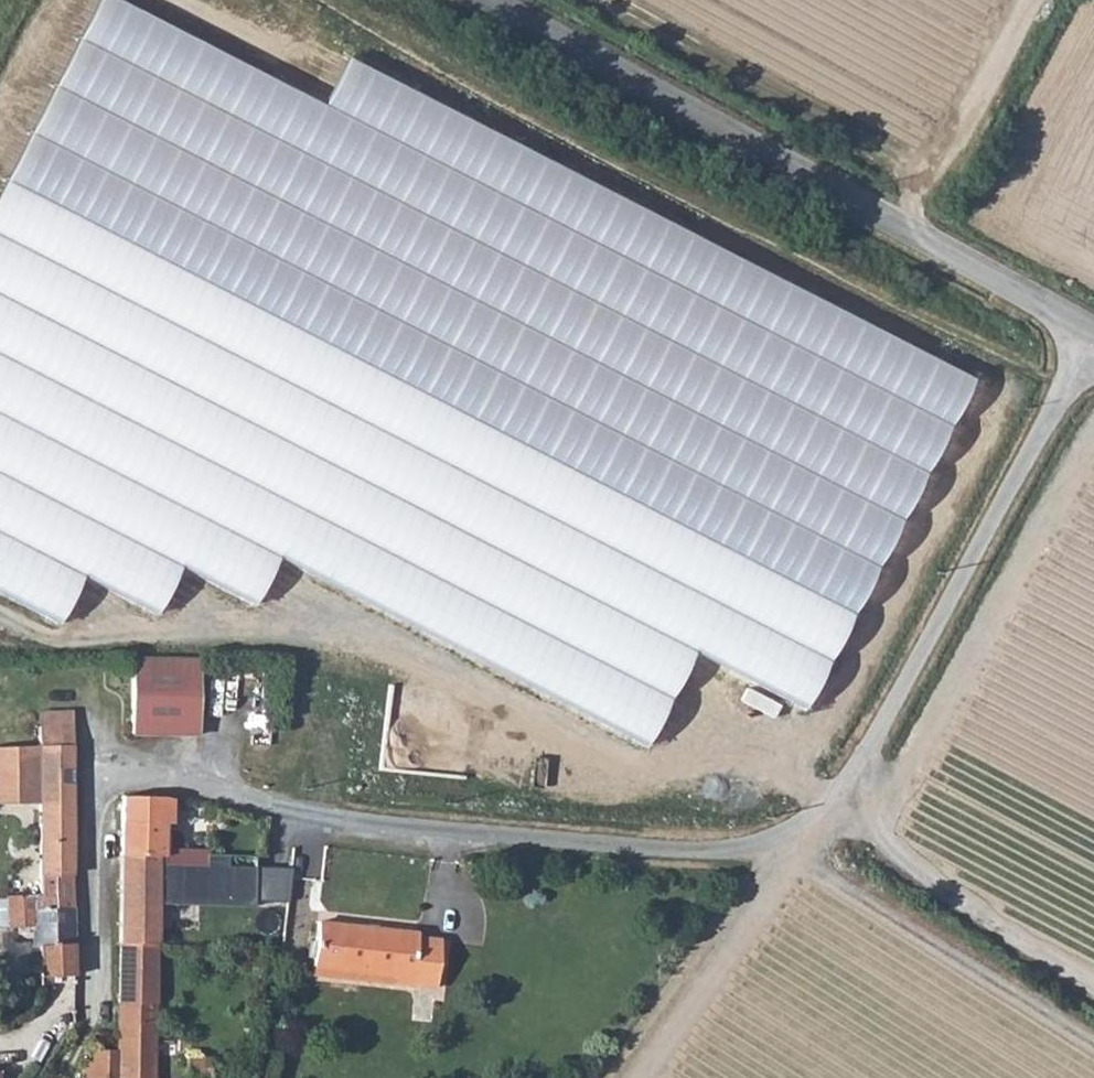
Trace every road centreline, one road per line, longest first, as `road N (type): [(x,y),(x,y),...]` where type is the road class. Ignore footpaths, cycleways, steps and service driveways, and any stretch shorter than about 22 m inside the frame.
road 1 (unclassified): [(1093,343),(856,769),(799,830),(748,849),(695,851),(342,824),(168,769)]
road 2 (track): [(1070,385),(703,216),(320,0)]
road 3 (tertiary): [(501,0),(964,265),(1093,329)]
road 4 (track): [(828,806),(914,873),(1093,983)]
road 5 (track): [(788,834),(608,1077)]

